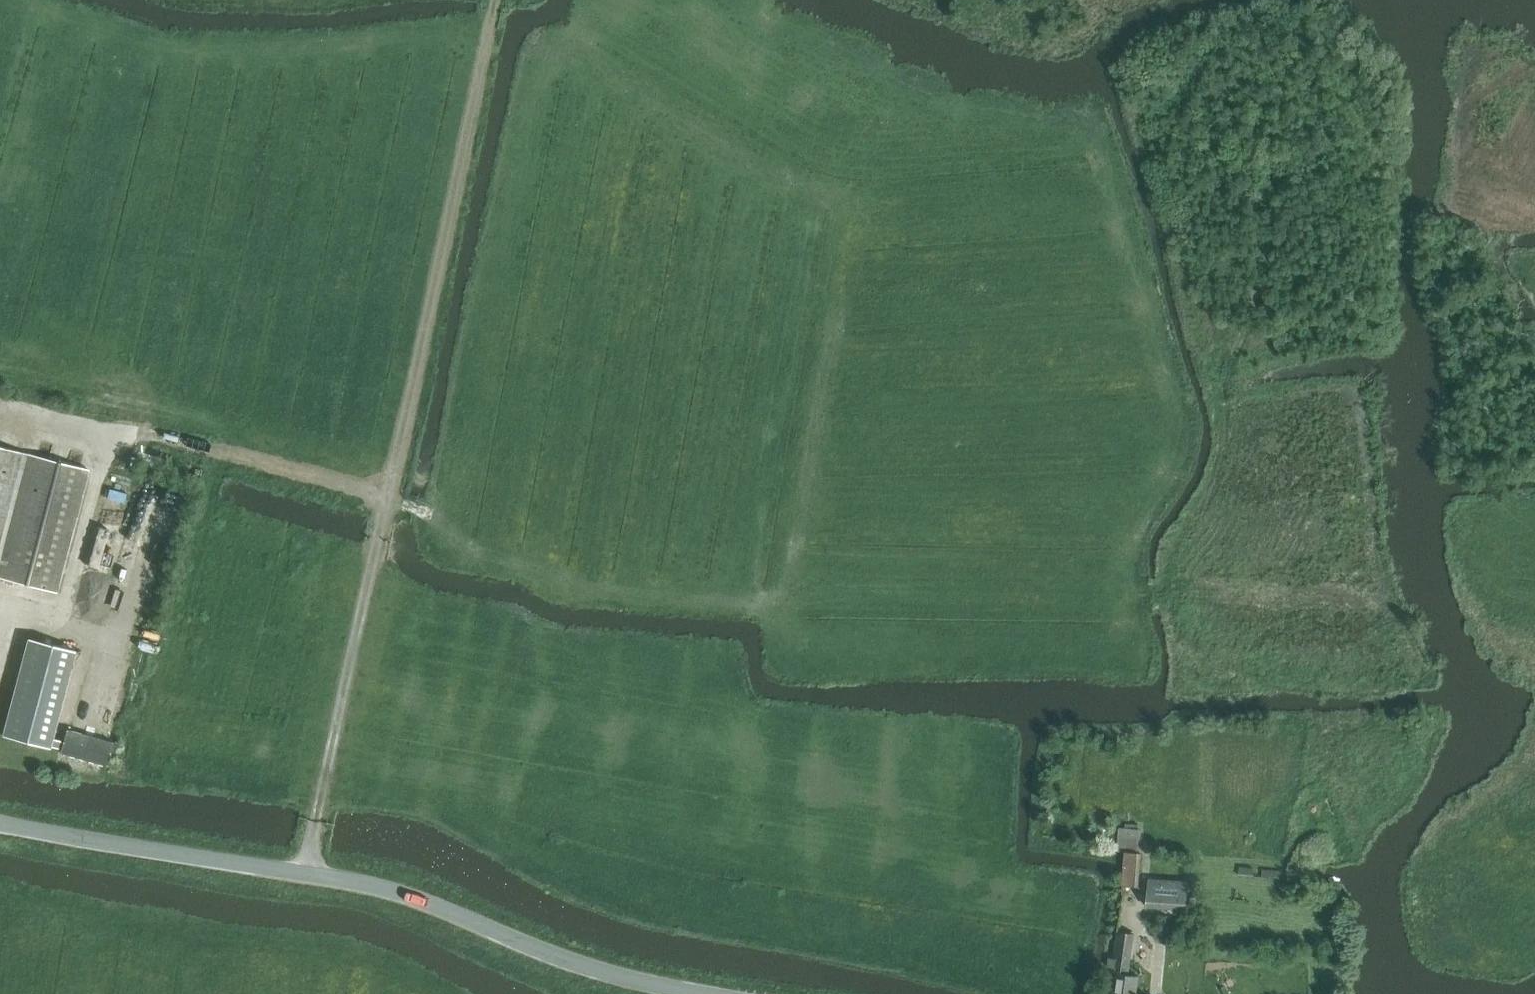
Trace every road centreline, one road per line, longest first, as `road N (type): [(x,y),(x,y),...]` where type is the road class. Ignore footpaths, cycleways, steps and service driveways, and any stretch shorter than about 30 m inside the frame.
road 1 (track): [(68,602),(112,427),(385,500),(495,0)]
road 2 (unclassified): [(715,993),(609,973),(355,878),(0,820)]
road 3 (track): [(434,514),(385,500),(305,875)]

